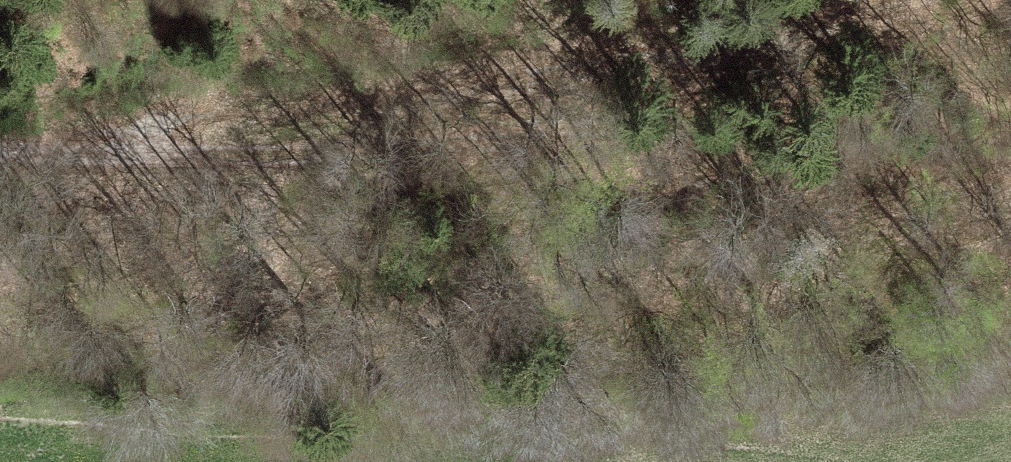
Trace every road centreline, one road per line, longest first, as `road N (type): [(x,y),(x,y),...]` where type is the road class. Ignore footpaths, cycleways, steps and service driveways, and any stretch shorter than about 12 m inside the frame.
road 1 (track): [(0,163),(1010,190)]
road 2 (track): [(0,142),(503,67),(812,0)]

